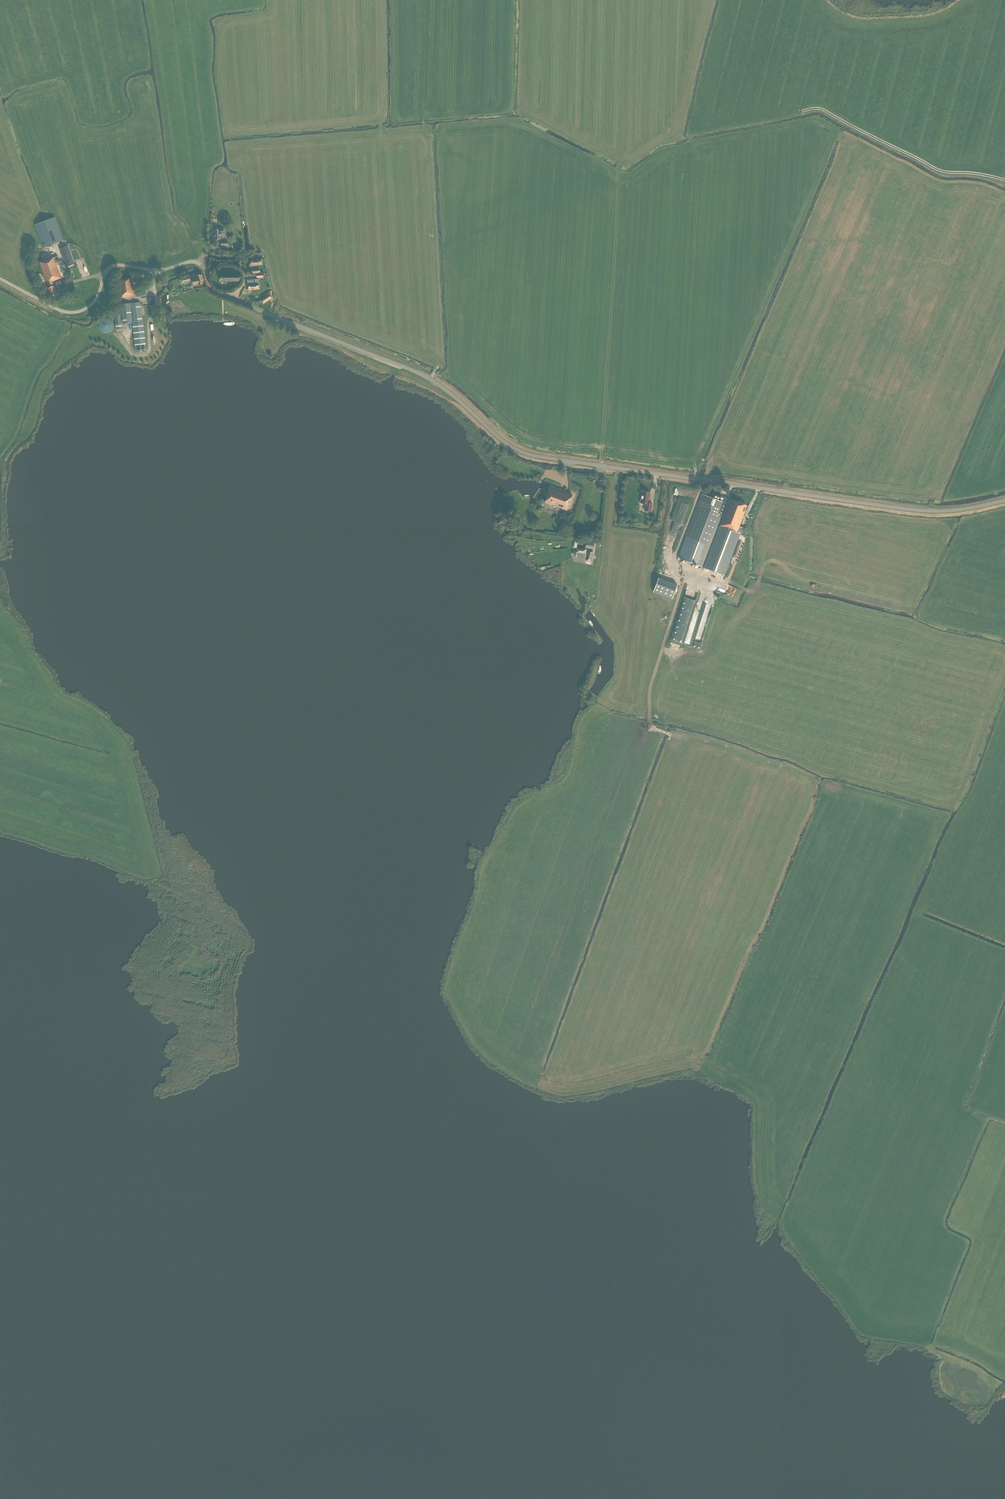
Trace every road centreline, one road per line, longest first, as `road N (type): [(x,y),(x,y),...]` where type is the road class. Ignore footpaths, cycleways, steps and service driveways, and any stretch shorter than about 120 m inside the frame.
road 1 (unclassified): [(1004,500),(921,510),(525,453),(424,375),(232,299)]
road 2 (unclassified): [(207,277),(193,261),(155,270),(116,265),(94,302),(72,312),(0,278)]
road 3 (track): [(1004,180),(946,173),(824,109),(802,110)]
road 4 (track): [(687,569),(649,696),(651,729),(670,735)]

